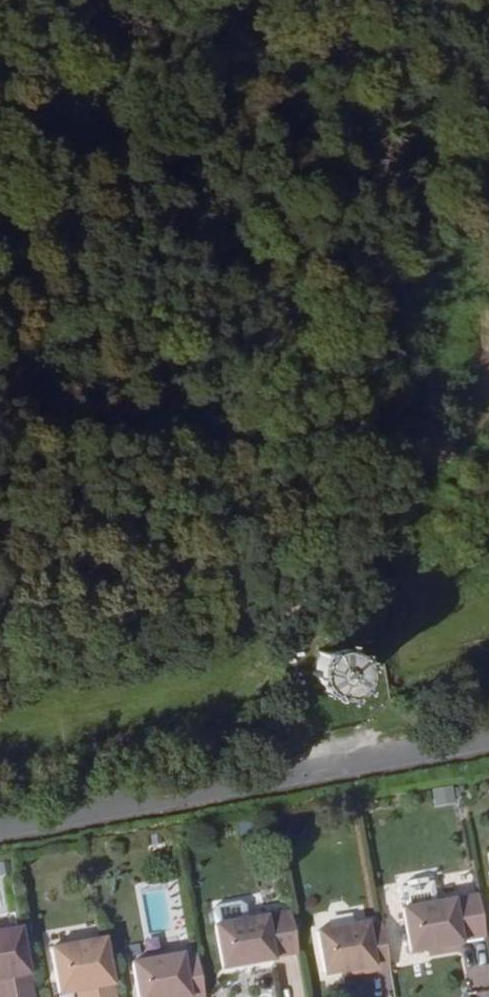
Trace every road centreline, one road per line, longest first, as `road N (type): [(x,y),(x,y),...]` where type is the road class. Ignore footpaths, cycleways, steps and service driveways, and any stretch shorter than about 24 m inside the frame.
road 1 (tertiary): [(0,832),(488,742)]

